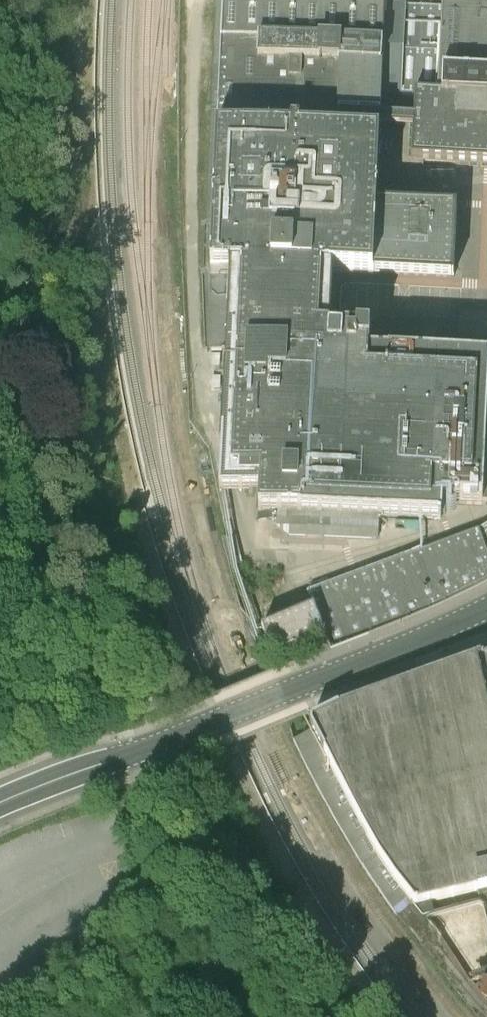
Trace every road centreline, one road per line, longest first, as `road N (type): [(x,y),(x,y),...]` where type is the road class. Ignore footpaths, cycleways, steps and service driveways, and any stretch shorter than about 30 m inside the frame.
road 1 (primary): [(486,619),(0,807)]

